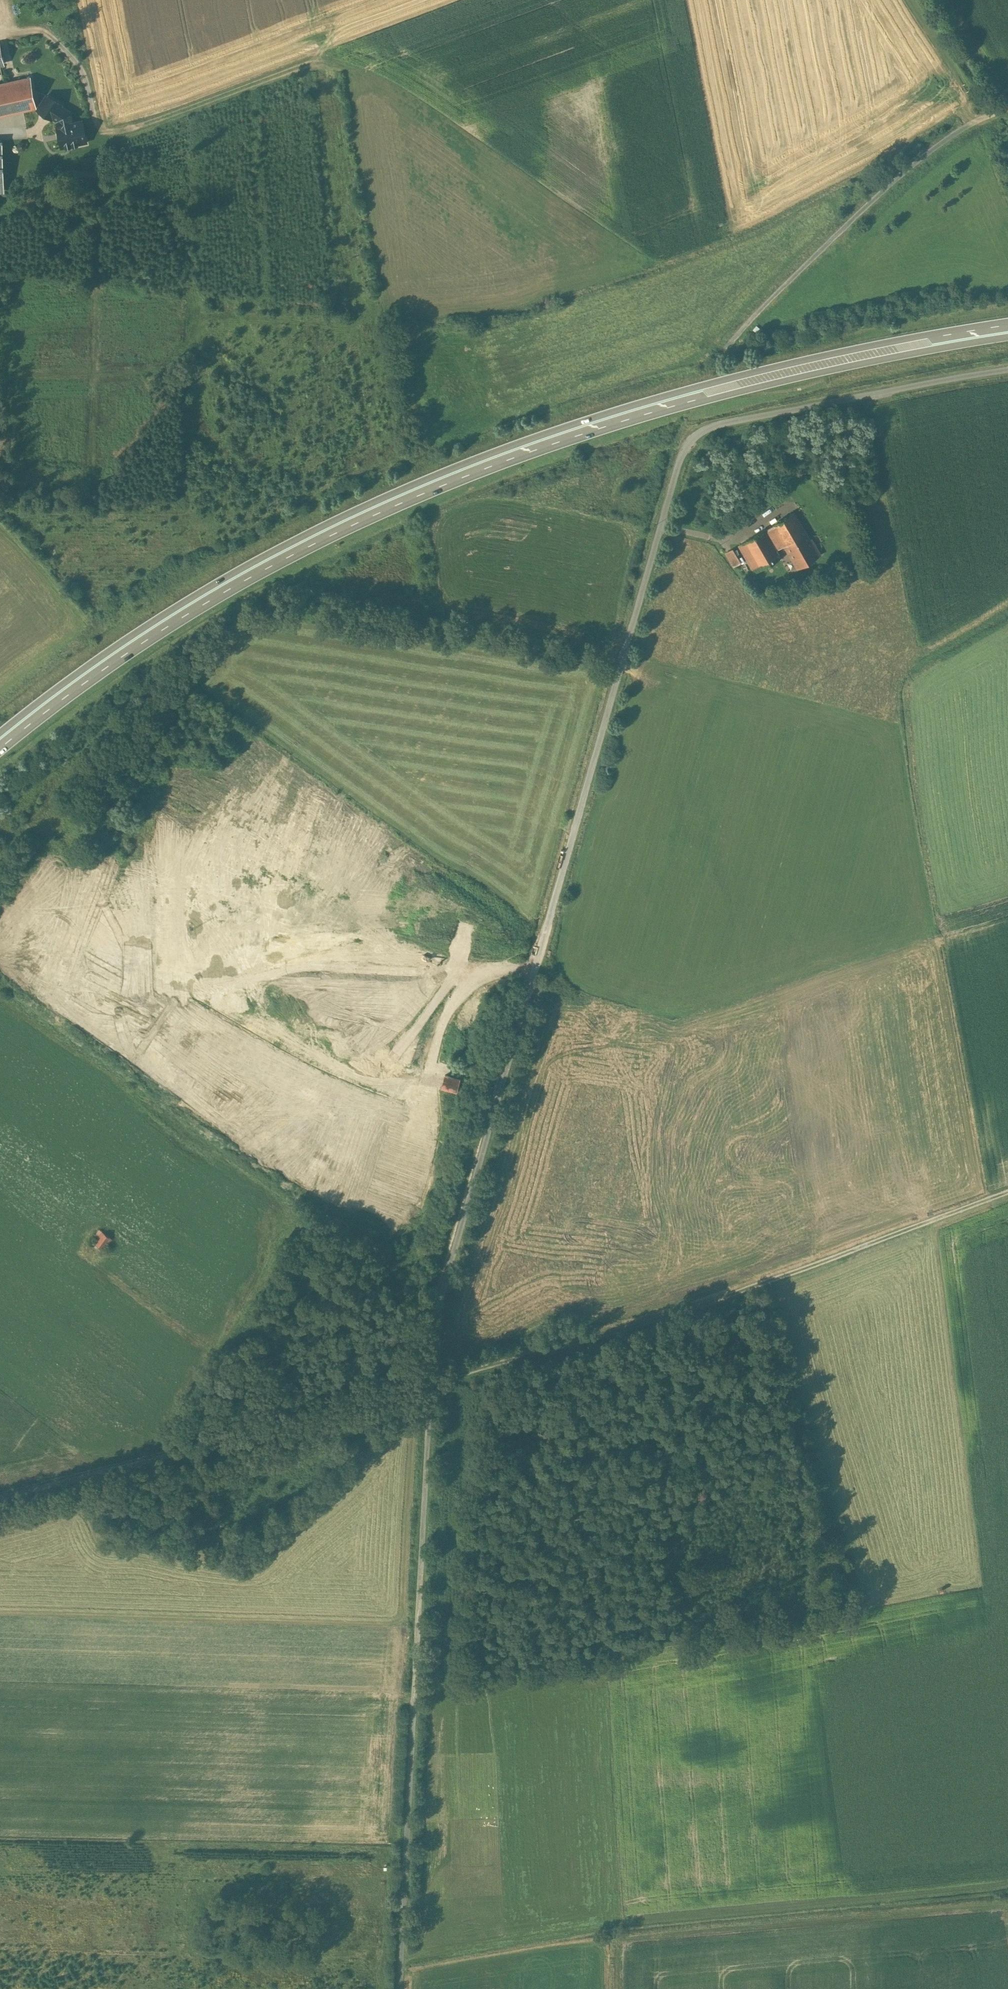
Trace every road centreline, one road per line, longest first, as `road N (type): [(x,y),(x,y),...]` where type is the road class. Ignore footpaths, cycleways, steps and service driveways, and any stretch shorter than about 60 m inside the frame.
road 1 (unclassified): [(1007,370),(723,423),(686,447),(447,1298),(431,1383)]
road 2 (trunk): [(0,752),(211,600),(381,512),(576,435),(795,377),(1007,338)]
road 3 (trunk): [(1007,324),(745,373),(440,472),(196,596),(0,738)]
road 4 (track): [(1007,1190),(717,1302),(382,1403),(0,1497)]
road 5 (unclassified): [(399,1988),(431,1383)]
road 6 (unclassified): [(1007,109),(967,127),(840,231),(723,352)]
road 7 (track): [(175,1453),(174,1432),(208,1367),(204,1355),(191,1336),(85,1259)]

